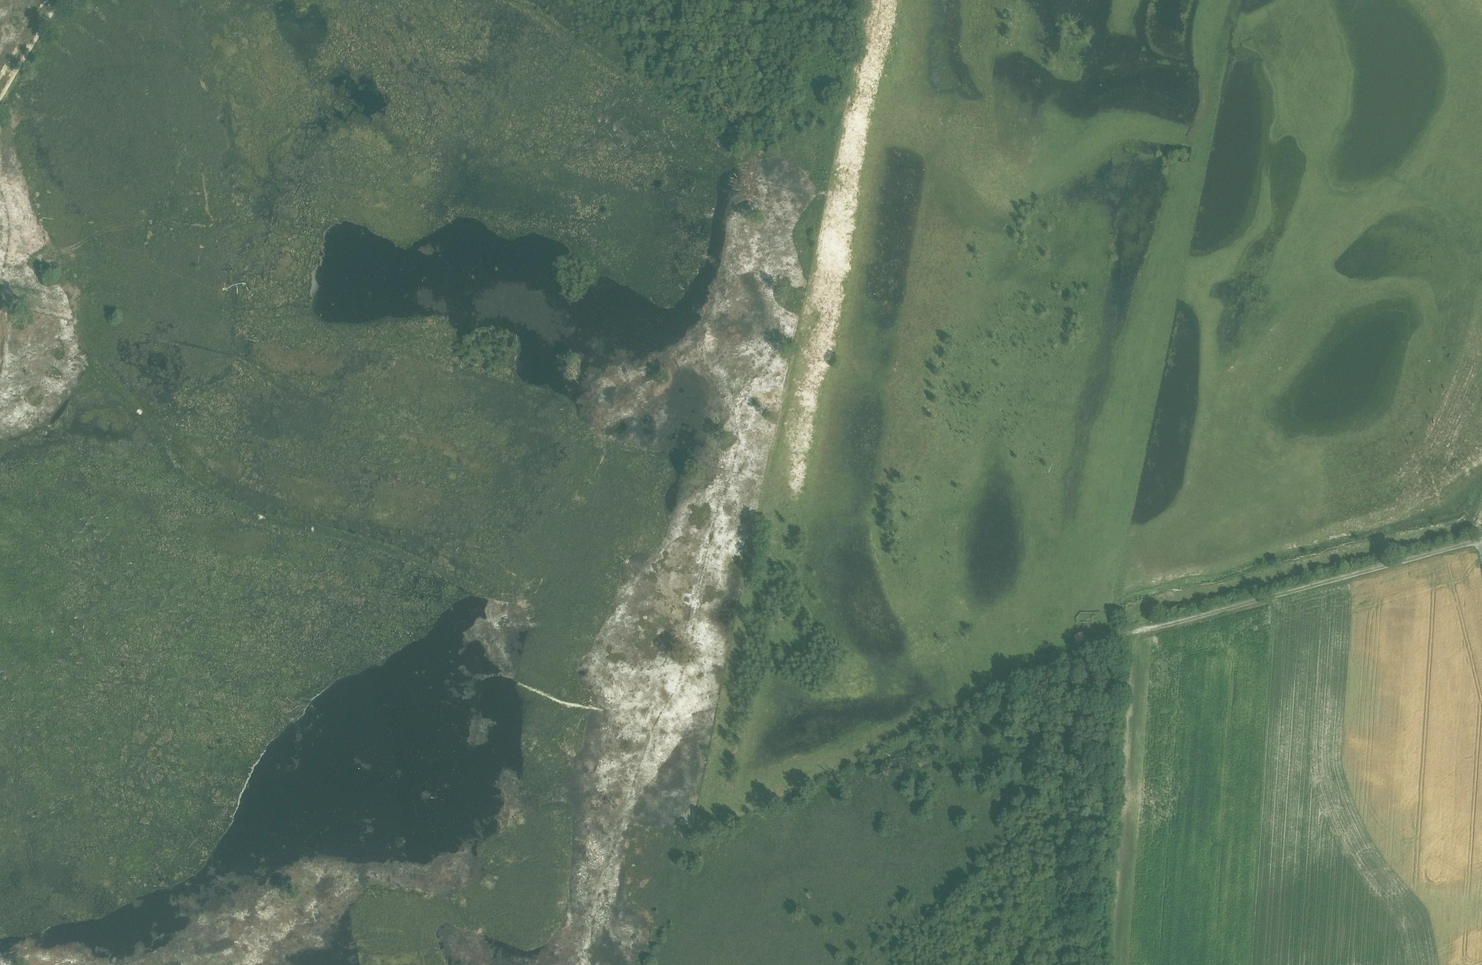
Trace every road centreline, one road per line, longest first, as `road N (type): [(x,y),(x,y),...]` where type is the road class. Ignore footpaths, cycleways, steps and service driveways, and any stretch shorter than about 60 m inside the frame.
road 1 (track): [(1115,636),(1479,540)]

